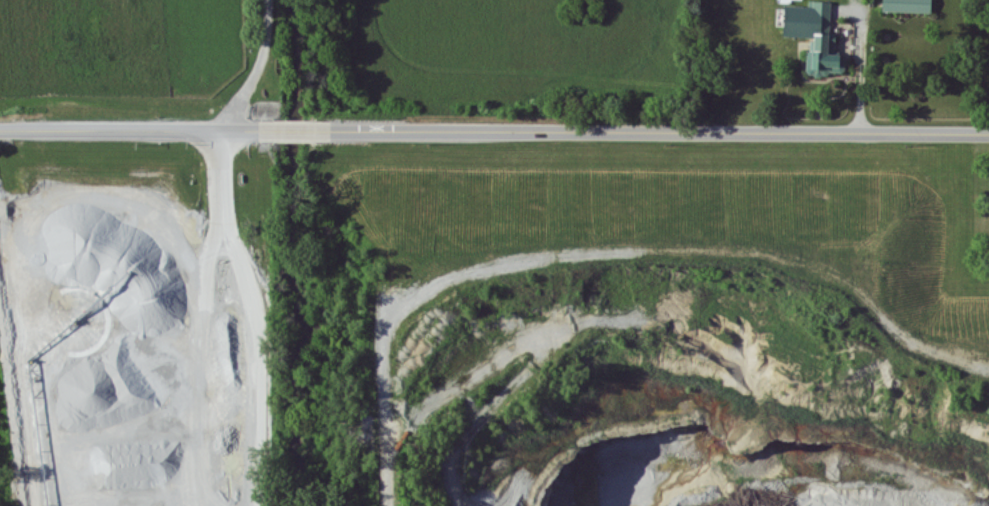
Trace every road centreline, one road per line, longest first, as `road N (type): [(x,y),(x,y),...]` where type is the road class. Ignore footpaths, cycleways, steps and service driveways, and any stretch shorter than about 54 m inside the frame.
road 1 (residential): [(988,135),(329,130)]
road 2 (residential): [(283,129),(0,127)]

